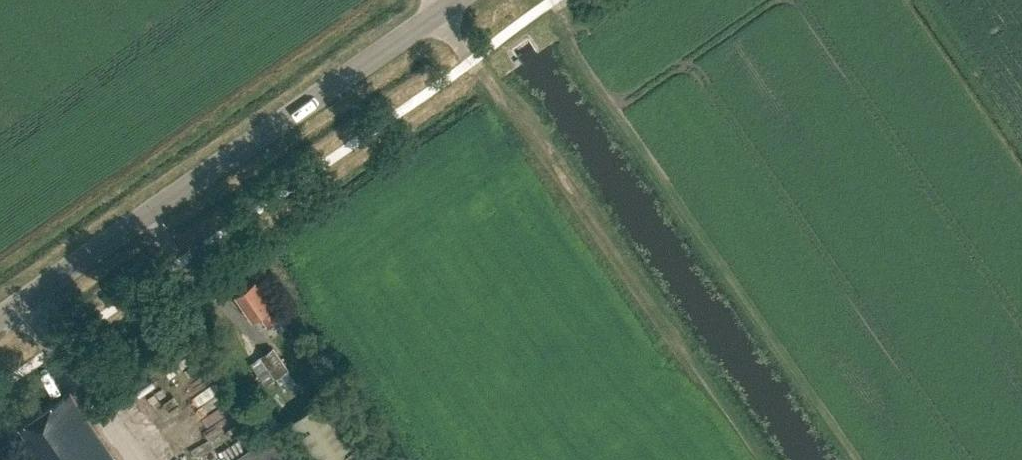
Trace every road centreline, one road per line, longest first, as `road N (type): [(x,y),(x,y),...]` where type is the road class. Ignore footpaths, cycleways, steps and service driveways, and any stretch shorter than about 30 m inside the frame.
road 1 (tertiary): [(0,319),(458,0)]
road 2 (track): [(860,459),(582,58),(557,0)]
road 3 (track): [(764,459),(525,120),(470,61)]

